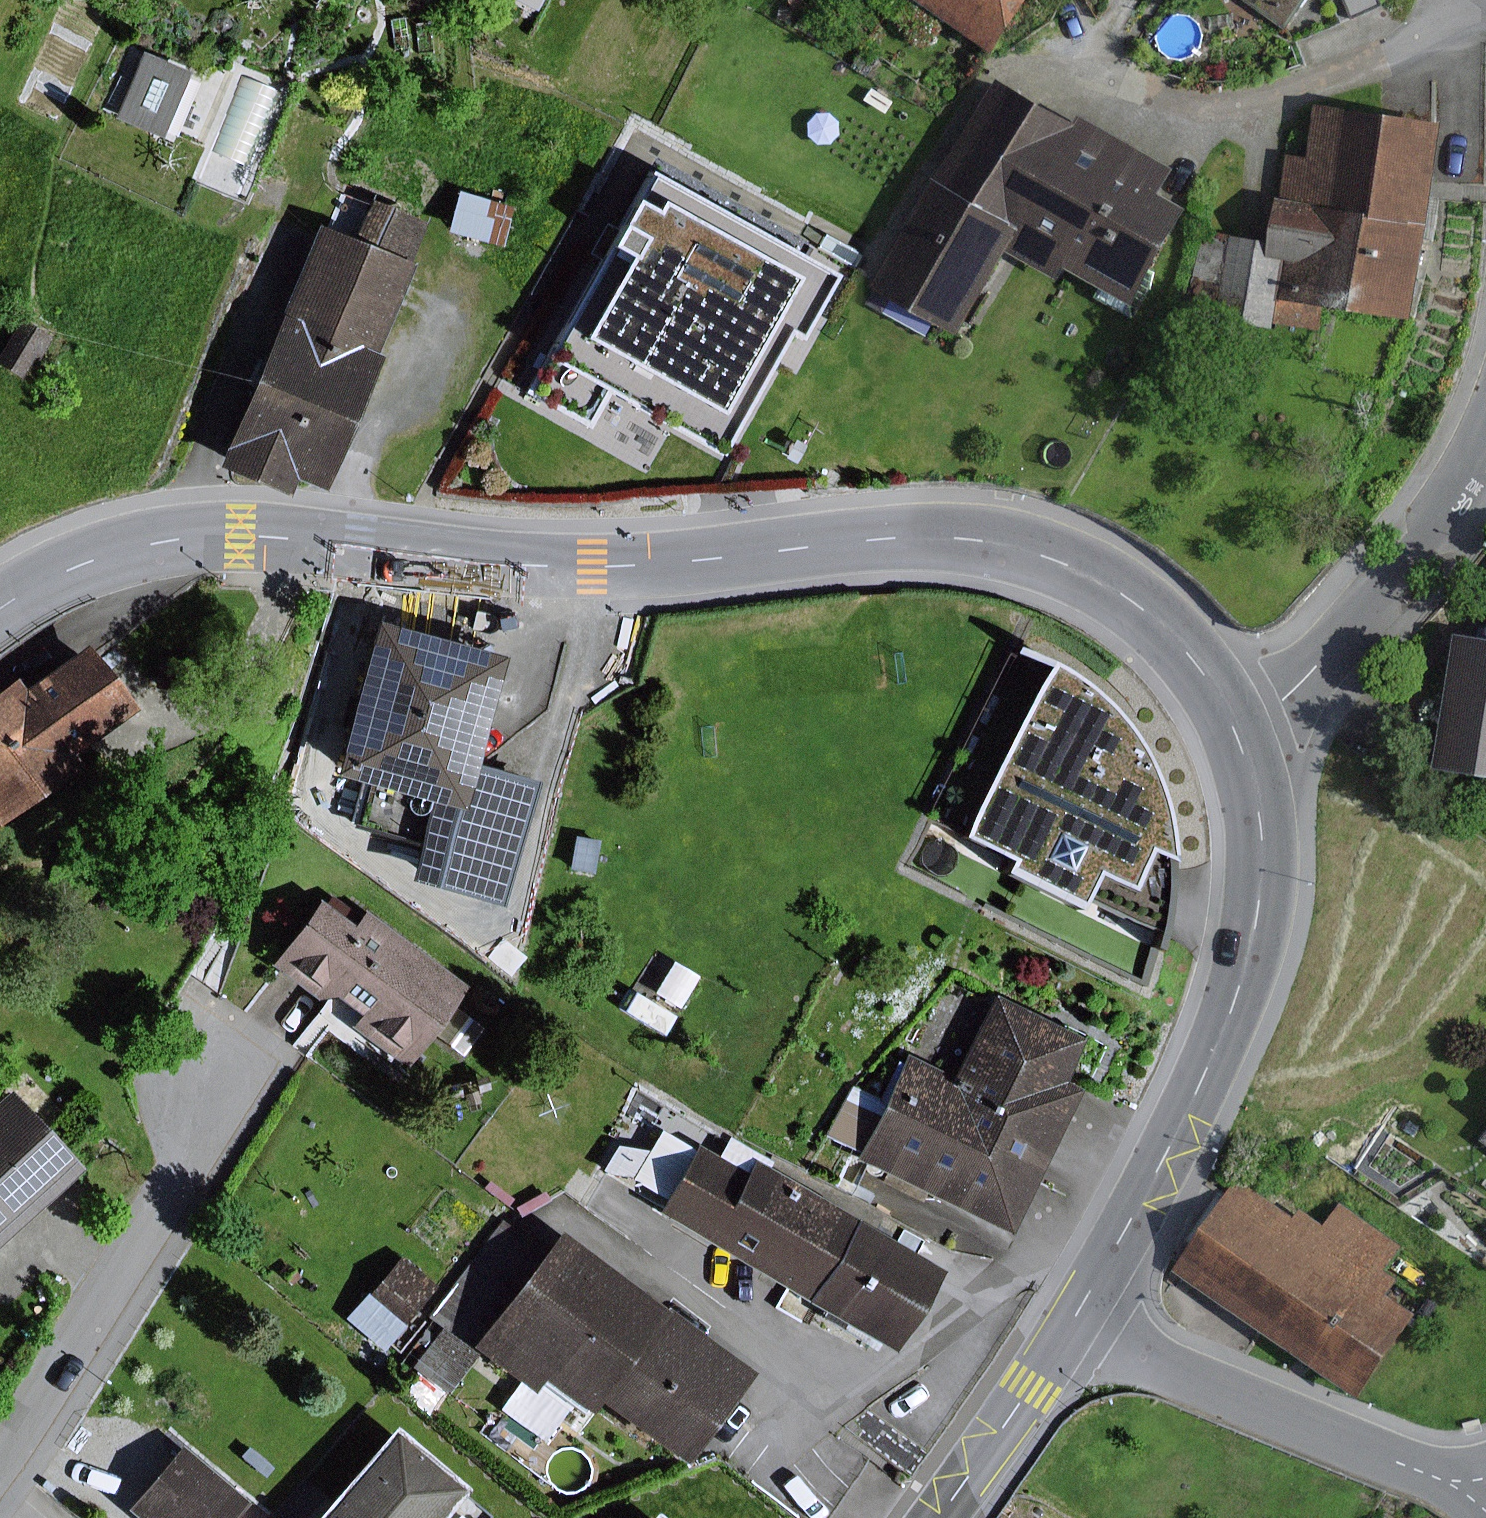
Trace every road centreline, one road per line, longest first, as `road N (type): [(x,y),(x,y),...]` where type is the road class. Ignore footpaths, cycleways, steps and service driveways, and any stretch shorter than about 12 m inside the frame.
road 1 (tertiary): [(0,605),(84,561),(187,537),(240,534),(549,567),(901,535),(1014,541),(1124,592),(1167,628),(1203,671),(1233,725)]
road 2 (tertiary): [(1233,725),(1263,833),(1242,986),(1188,1110),(1073,1322)]
road 3 (residential): [(0,1497),(273,1050)]
road 4 (residential): [(1485,1497),(1073,1322)]
road 5 (residential): [(1485,473),(1375,620),(1278,704),(1233,725)]
road 6 (tertiary): [(1073,1322),(946,1517)]

